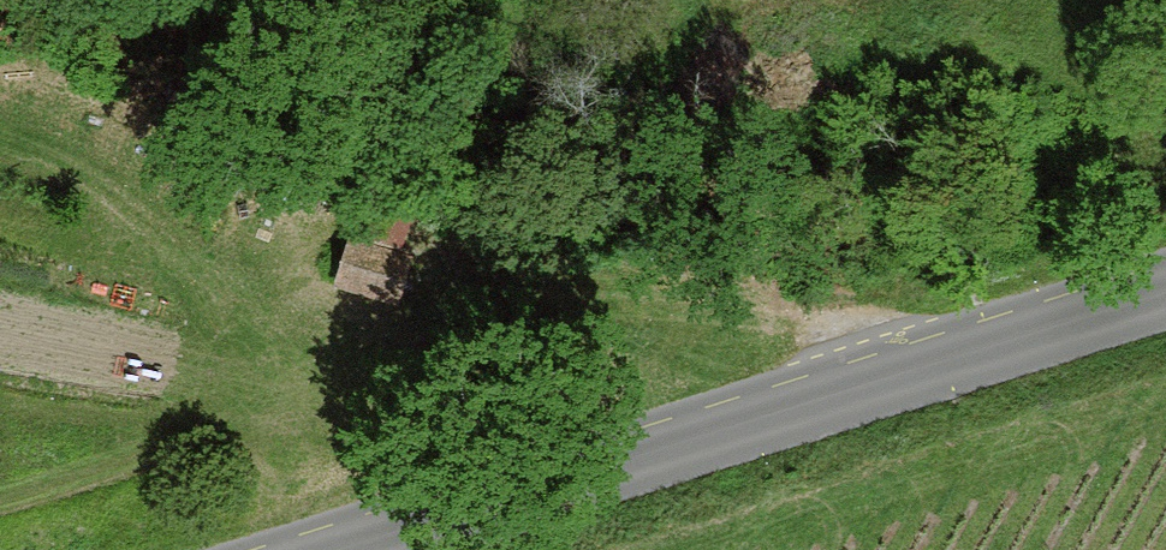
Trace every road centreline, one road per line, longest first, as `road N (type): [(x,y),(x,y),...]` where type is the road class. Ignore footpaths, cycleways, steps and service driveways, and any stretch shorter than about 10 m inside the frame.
road 1 (track): [(933,363),(766,295),(663,265),(462,250),(297,213),(0,98)]
road 2 (tertiary): [(335,549),(1165,291)]

